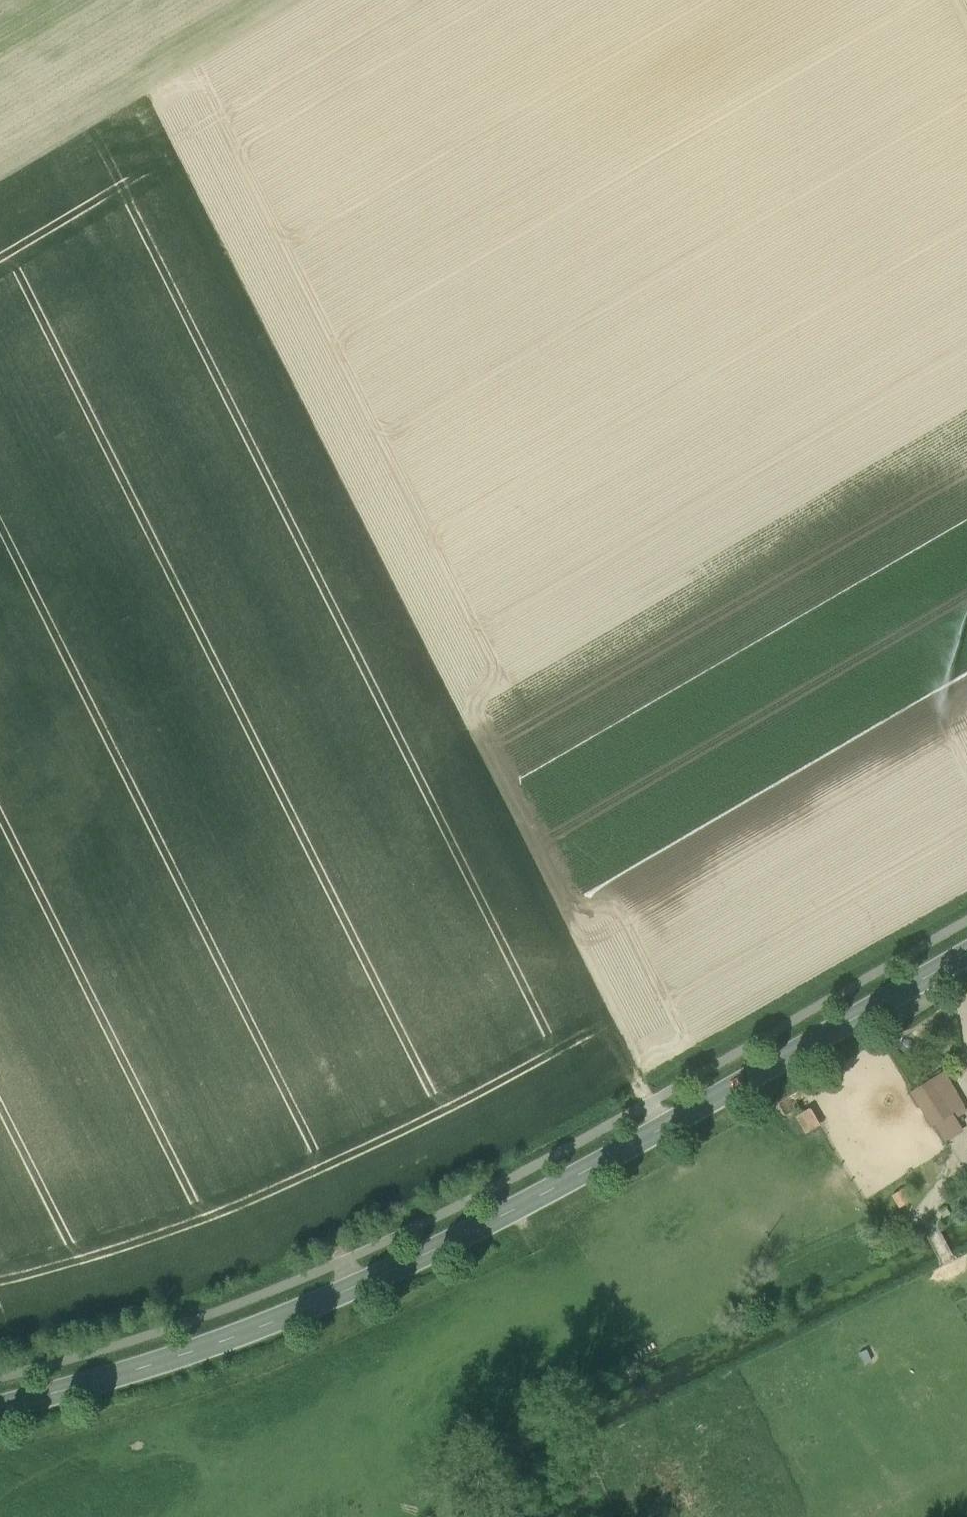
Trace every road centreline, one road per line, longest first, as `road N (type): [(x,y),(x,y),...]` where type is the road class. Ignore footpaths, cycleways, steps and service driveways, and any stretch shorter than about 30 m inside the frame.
road 1 (tertiary): [(0,1405),(232,1338),(356,1286),(667,1126),(966,954)]
road 2 (track): [(667,1126),(648,1105),(580,969)]

